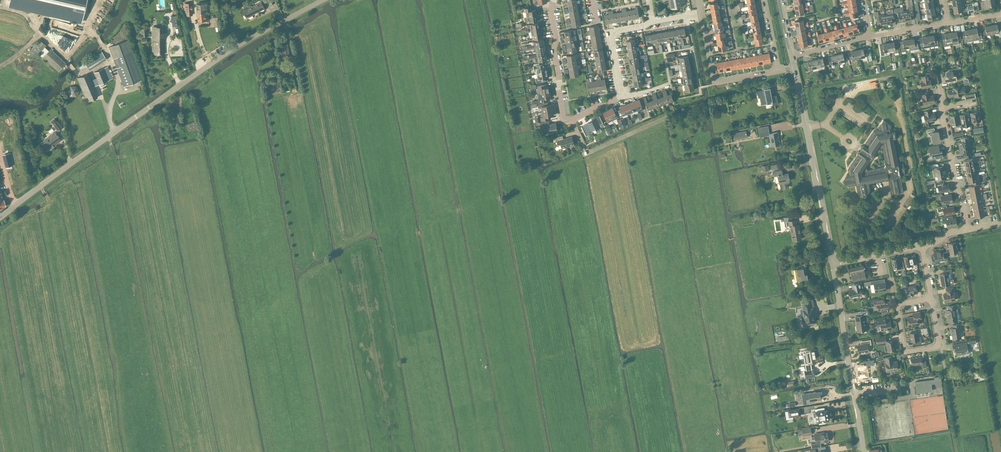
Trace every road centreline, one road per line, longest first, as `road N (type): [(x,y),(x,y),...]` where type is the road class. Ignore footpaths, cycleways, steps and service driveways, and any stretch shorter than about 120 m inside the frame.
road 1 (tertiary): [(0,216),(237,46),(323,0)]
road 2 (unclassified): [(864,451),(832,263)]
road 3 (residential): [(700,15),(610,33),(622,95)]
road 4 (unclassified): [(832,263),(806,129)]
road 5 (residential): [(778,72),(715,83),(700,15)]
road 6 (residential): [(572,119),(563,120),(558,90),(555,0)]
road 7 (unclassified): [(930,299),(935,348),(903,350),(896,305)]
road 8 (unclassified): [(967,229),(943,108)]

